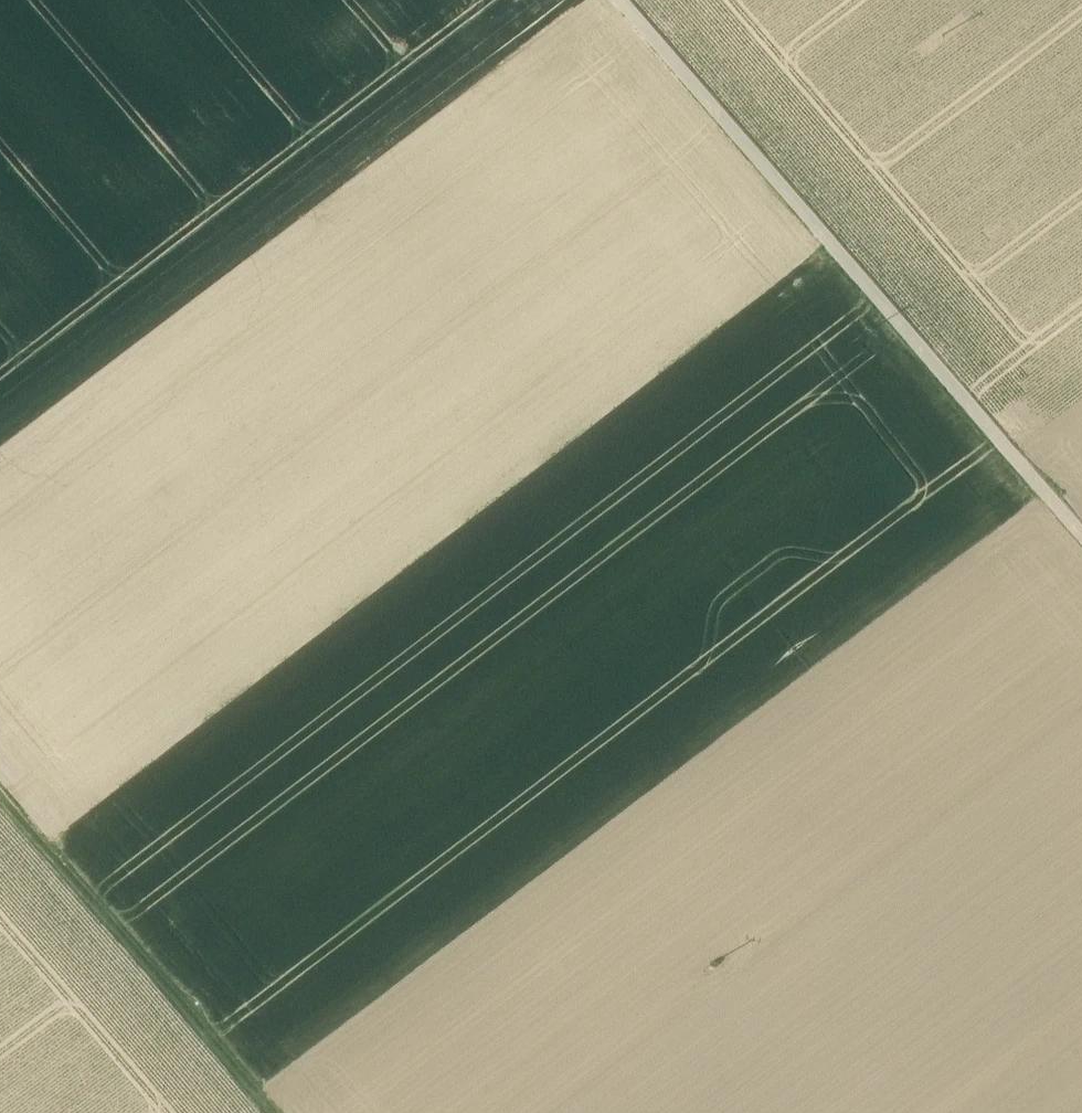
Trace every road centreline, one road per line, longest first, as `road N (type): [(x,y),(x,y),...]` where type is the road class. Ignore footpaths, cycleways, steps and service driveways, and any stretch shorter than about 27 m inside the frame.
road 1 (track): [(621,0),(1081,534)]
road 2 (track): [(279,1112),(0,792)]

